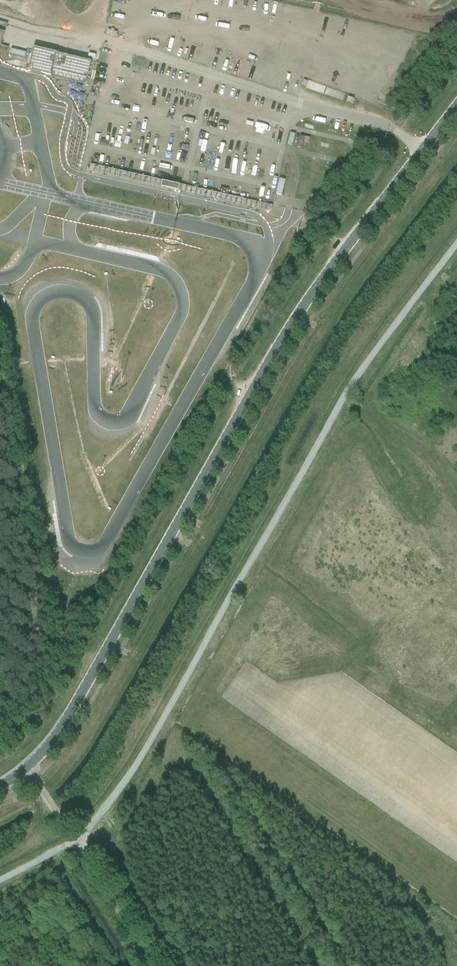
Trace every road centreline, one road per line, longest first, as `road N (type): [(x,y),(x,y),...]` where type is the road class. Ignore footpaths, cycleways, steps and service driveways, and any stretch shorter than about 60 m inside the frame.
road 1 (tertiary): [(0,785),(52,740),(278,347),(456,106)]
road 2 (track): [(456,148),(341,298),(91,729),(41,789),(0,815)]

